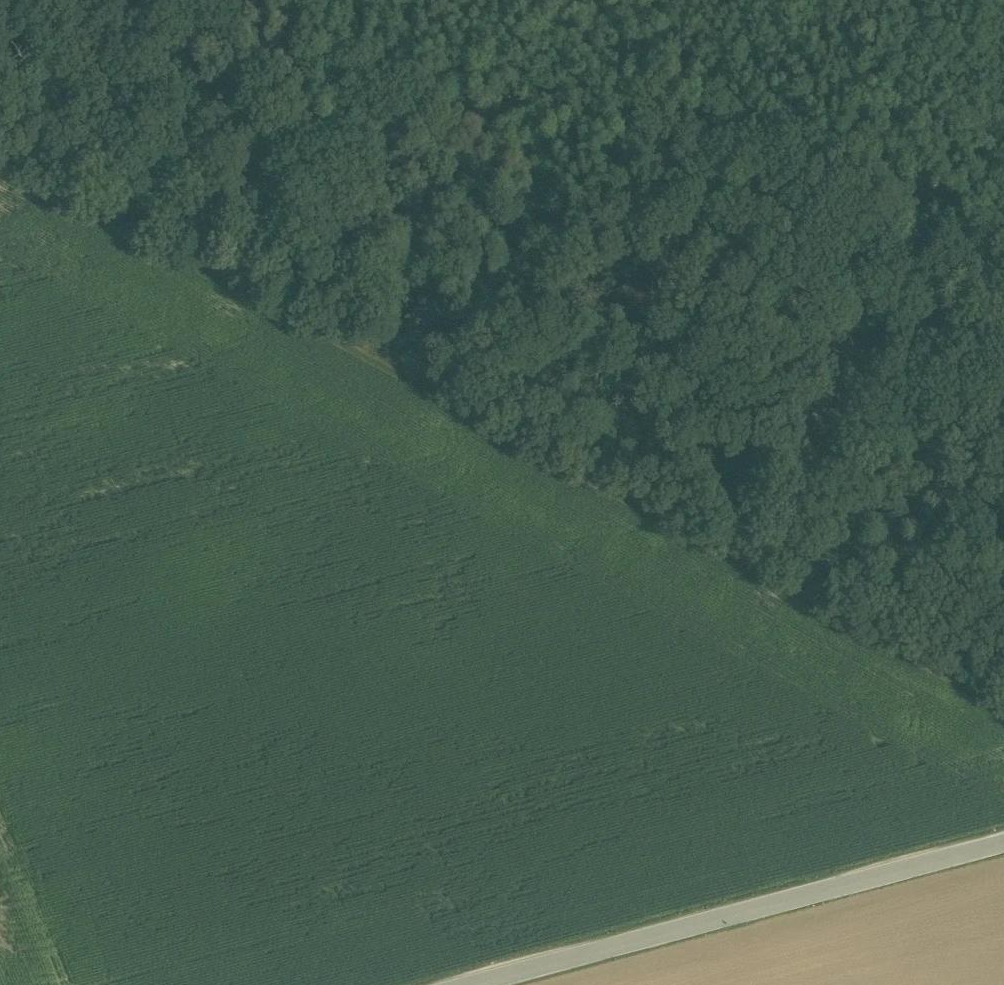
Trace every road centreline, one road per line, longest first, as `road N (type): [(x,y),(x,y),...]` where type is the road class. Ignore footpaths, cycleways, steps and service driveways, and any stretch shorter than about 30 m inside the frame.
road 1 (track): [(0,153),(1003,705)]
road 2 (tertiary): [(1003,849),(496,984)]

